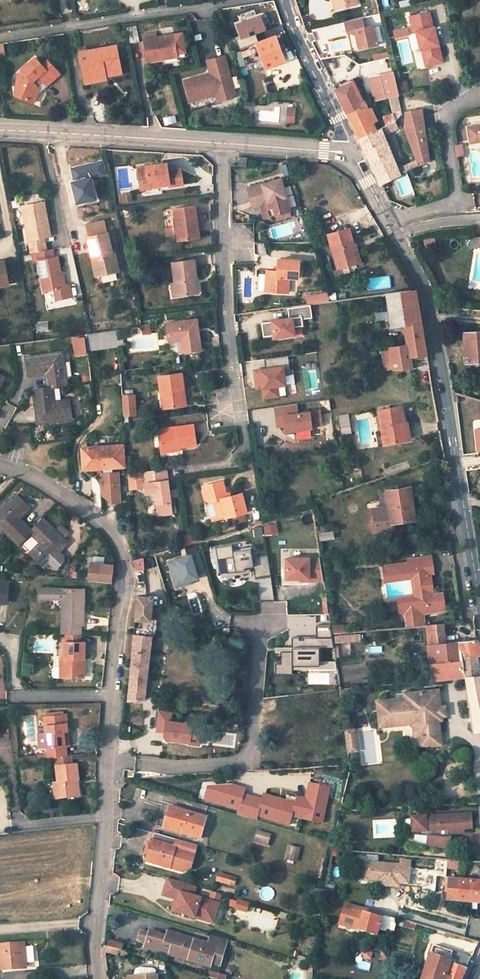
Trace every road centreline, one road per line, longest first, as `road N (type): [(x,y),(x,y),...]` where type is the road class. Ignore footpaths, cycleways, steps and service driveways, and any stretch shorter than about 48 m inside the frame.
road 1 (unclassified): [(352,153),(425,288),(479,602)]
road 2 (residential): [(107,769),(126,584),(119,543),(80,507),(0,466)]
road 3 (residential): [(221,143),(224,293),(245,452)]
road 4 (residential): [(107,769),(249,759),(260,624)]
road 5 (residential): [(243,0),(0,36)]
road 6 (unclassified): [(221,143),(0,131)]
road 7 (unclassified): [(284,0),(352,153)]
road 8 (residential): [(97,978),(106,817)]
road 9 (unclassified): [(352,153),(221,143)]

